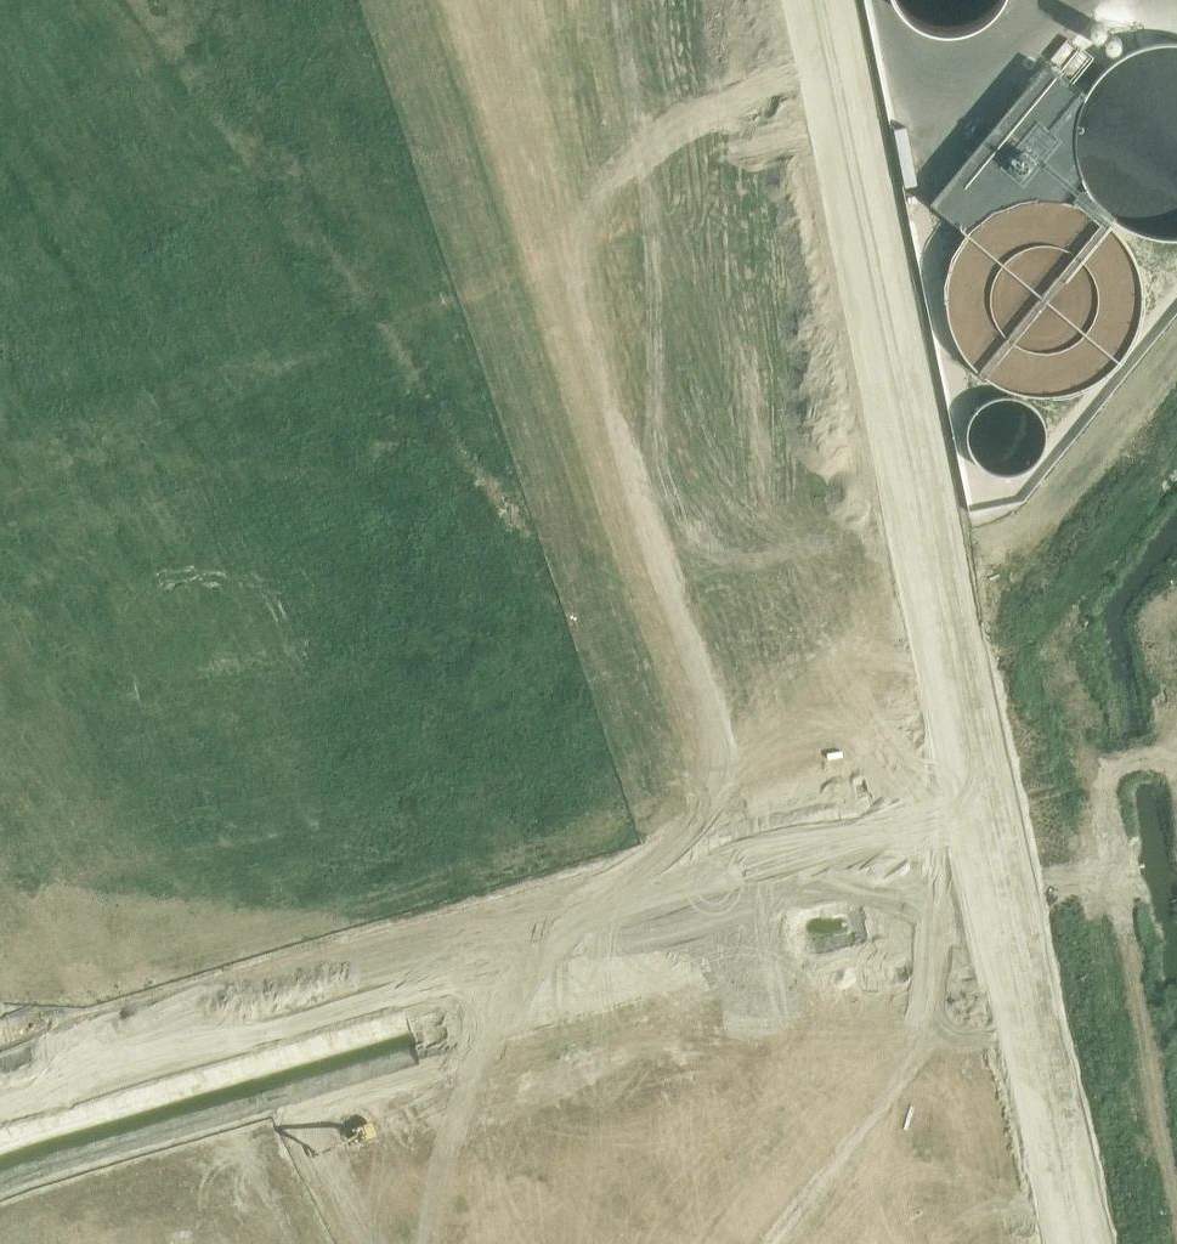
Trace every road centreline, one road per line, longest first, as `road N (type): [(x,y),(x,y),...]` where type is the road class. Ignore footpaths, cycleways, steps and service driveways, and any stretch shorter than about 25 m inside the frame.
road 1 (unclassified): [(0,1064),(212,987),(648,862),(976,795)]
road 2 (unclassified): [(833,0),(943,515),(976,795)]
road 3 (unclassified): [(976,795),(1072,1243)]

